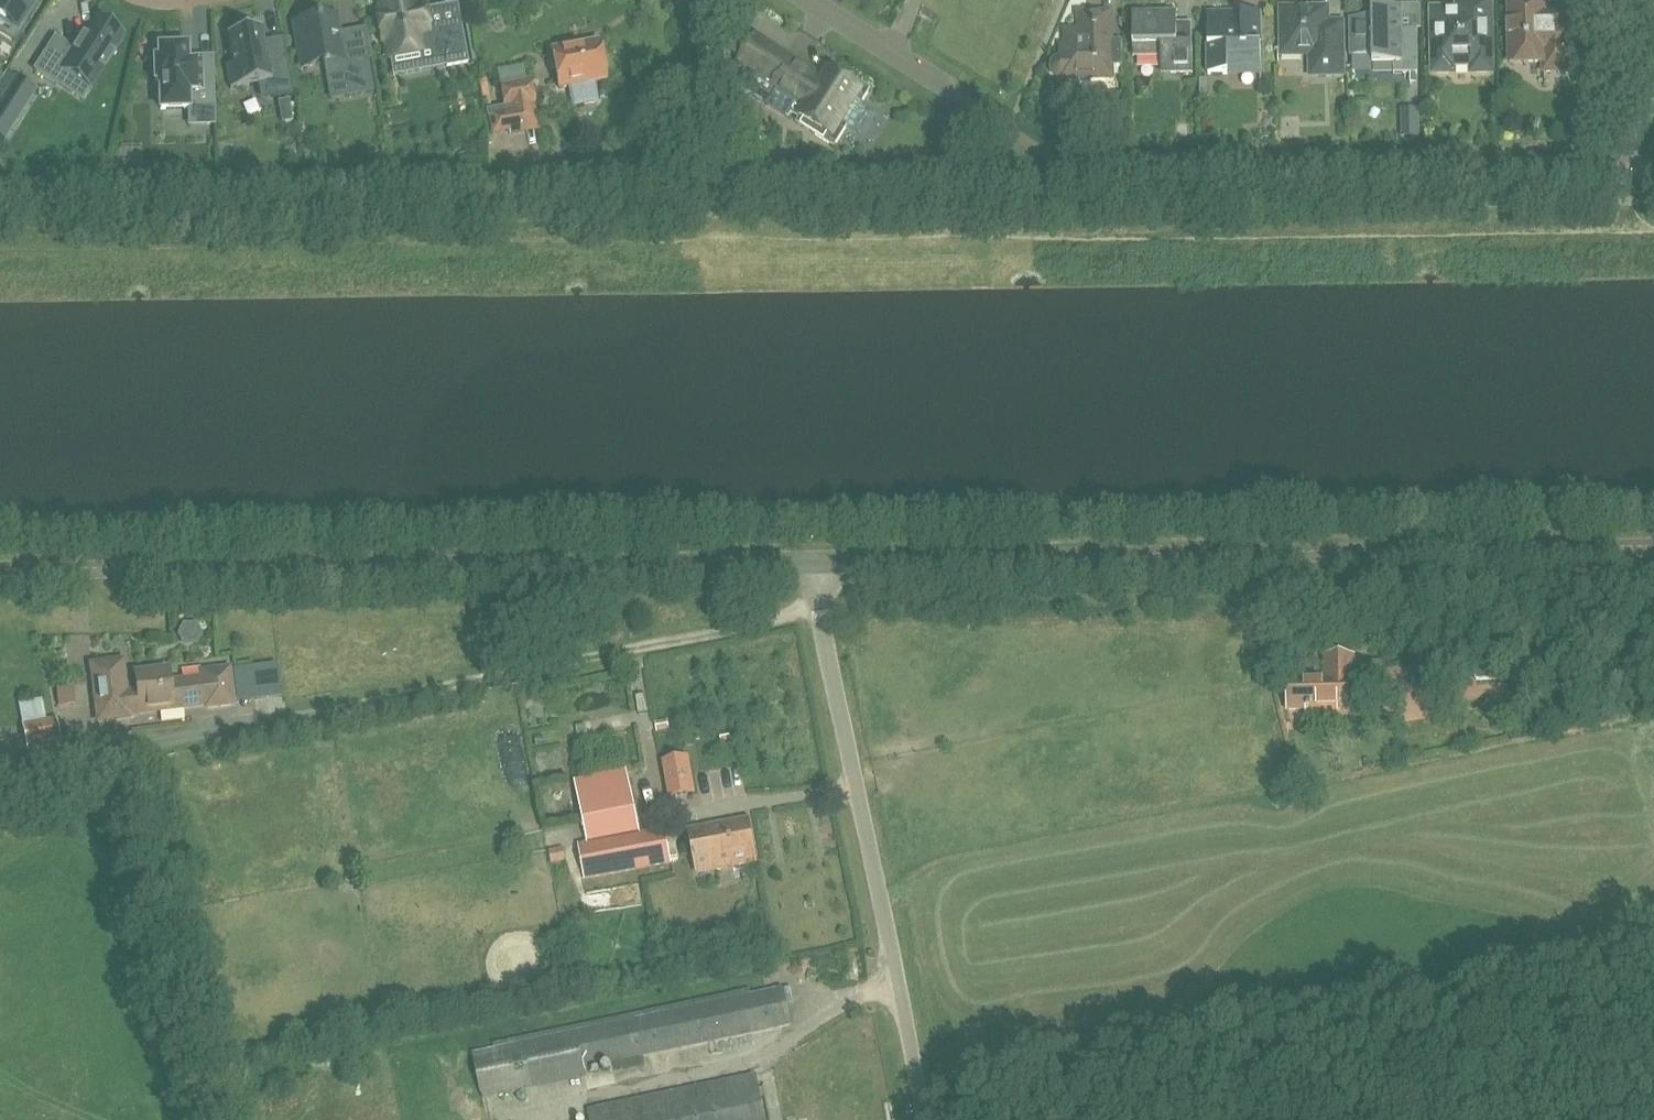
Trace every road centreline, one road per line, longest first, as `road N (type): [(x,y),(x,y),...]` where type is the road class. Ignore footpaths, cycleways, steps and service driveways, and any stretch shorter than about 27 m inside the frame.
road 1 (tertiary): [(1653,552),(0,576)]
road 2 (track): [(0,777),(782,620),(821,598)]
road 3 (track): [(925,1119),(814,562)]
road 4 (residential): [(954,91),(807,0)]

